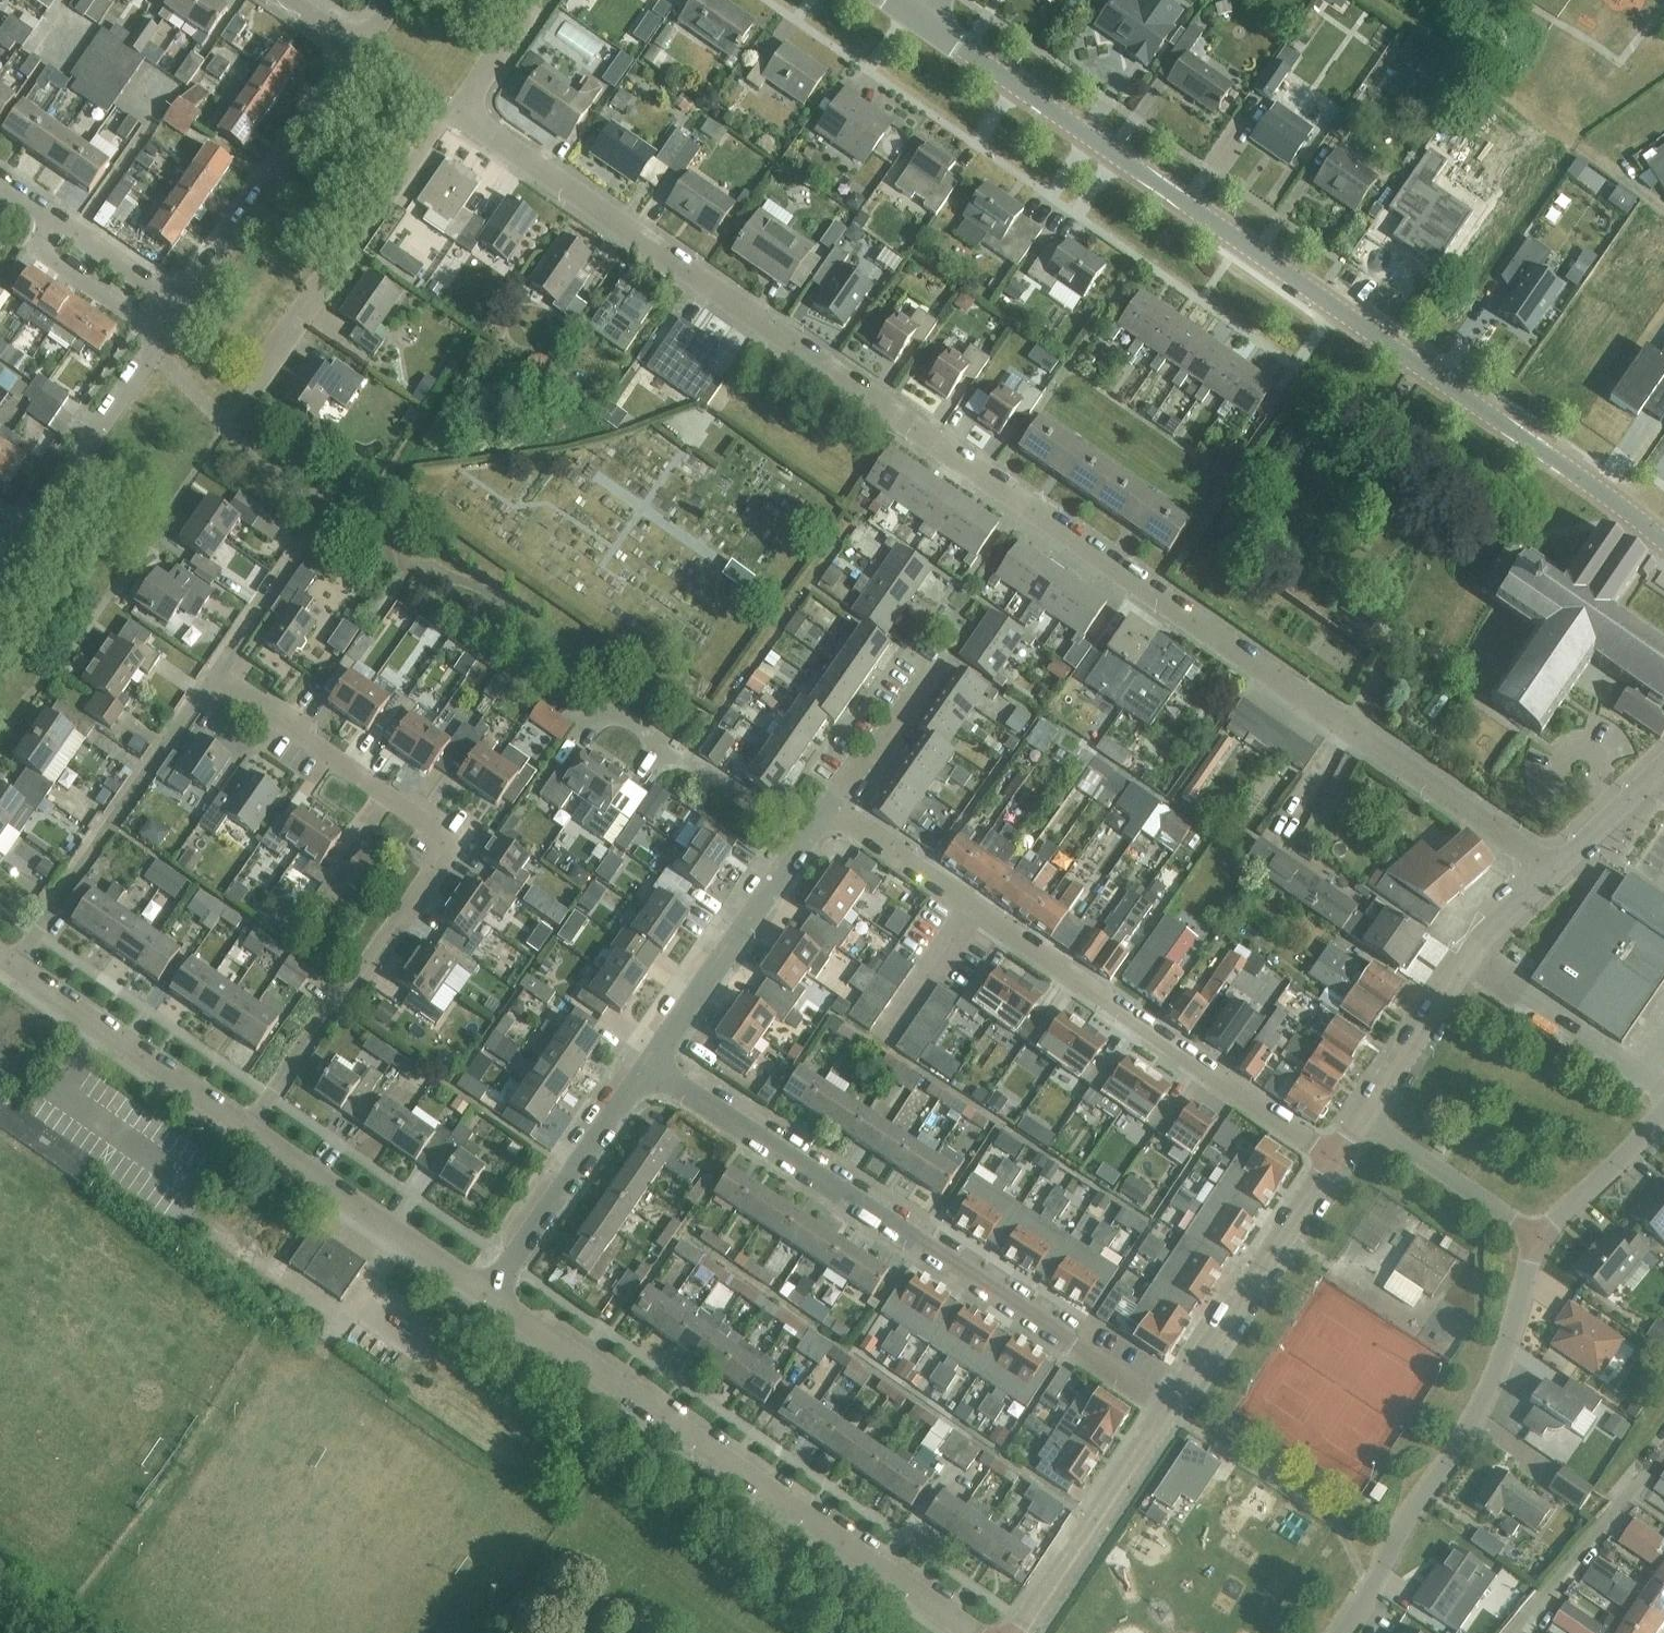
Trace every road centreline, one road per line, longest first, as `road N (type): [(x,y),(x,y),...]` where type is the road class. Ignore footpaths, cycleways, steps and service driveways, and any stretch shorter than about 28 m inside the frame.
road 1 (residential): [(1551,870),(462,115)]
road 2 (residential): [(1663,536),(1560,455),(926,22)]
road 3 (residential): [(248,1130),(328,1010),(354,986),(441,863),(447,844),(216,676)]
road 4 (residential): [(1169,1406),(650,1066)]
road 5 (residential): [(1333,1155),(831,805)]
road 6 (residential): [(969,1632),(489,1296)]
road 7 (residential): [(1346,1632),(1371,1599),(1400,1527),(1475,1424),(1507,1351),(1537,1236)]
road 8 (residential): [(16,966),(216,676)]
road 9 (residential): [(252,391),(439,127),(462,115)]
road 10 (residential): [(180,306),(361,51)]
road 11 (residential): [(1359,1116),(1466,964),(1551,870)]
road 12 (residential): [(1169,1406),(1333,1155)]
road 13 (residential): [(489,1296),(248,1130)]
road 14 (residential): [(248,1130),(16,966)]
road 15 (residential): [(489,1296),(650,1066)]
road 16 (residential): [(650,1066),(807,837)]
road 17 (residential): [(1017,1632),(1169,1406)]
road 18 (residential): [(29,526),(163,332)]
road 19 (residential): [(807,837),(623,720)]
road 20 (residential): [(1537,1236),(1359,1116)]
road 21 (residential): [(216,676),(332,507)]
road 22 (residential): [(48,215),(41,251),(163,332)]
road 23 (residential): [(1537,1236),(1663,1112)]
road 24 (residential): [(831,805),(929,666)]
road 25 (residential): [(180,306),(48,215)]
road 26 (residential): [(1551,870),(1663,766)]
road 27 (residential): [(462,115),(513,33),(505,0)]

